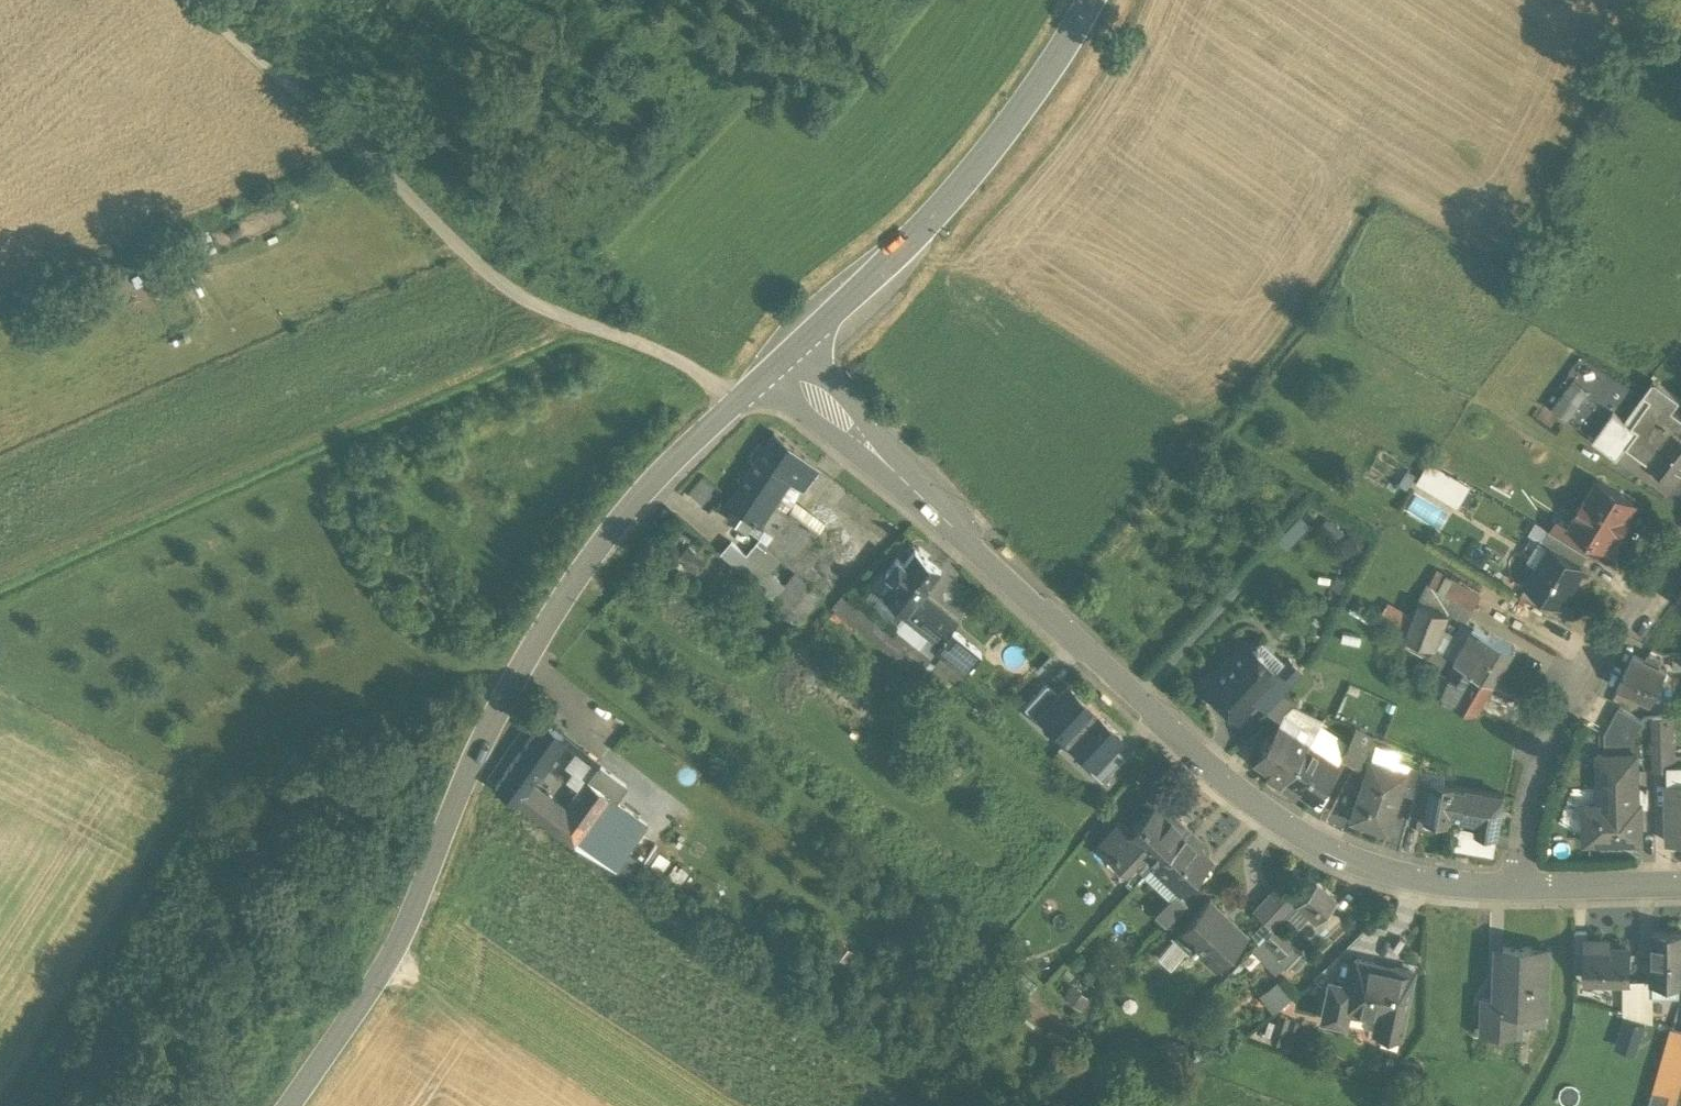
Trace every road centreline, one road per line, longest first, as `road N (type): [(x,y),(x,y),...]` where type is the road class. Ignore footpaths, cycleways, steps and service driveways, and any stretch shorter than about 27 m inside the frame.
road 1 (residential): [(781,370),(1281,824),(1387,872),(1447,885),(1512,885)]
road 2 (secondary): [(781,370),(734,404),(631,507),(550,617),(459,798),(389,965),(296,1105)]
road 3 (track): [(195,0),(463,256),(525,305),(704,377),(734,404)]
road 4 (track): [(596,330),(546,364),(0,614)]
road 5 (secondary): [(1094,0),(1021,114),(915,238),(781,370)]
road 6 (residential): [(1680,539),(1543,736),(1519,812),(1512,885)]
road 7 (track): [(1558,885),(1561,1049),(1520,1105)]
road 8 (residential): [(1512,885),(1680,884)]

